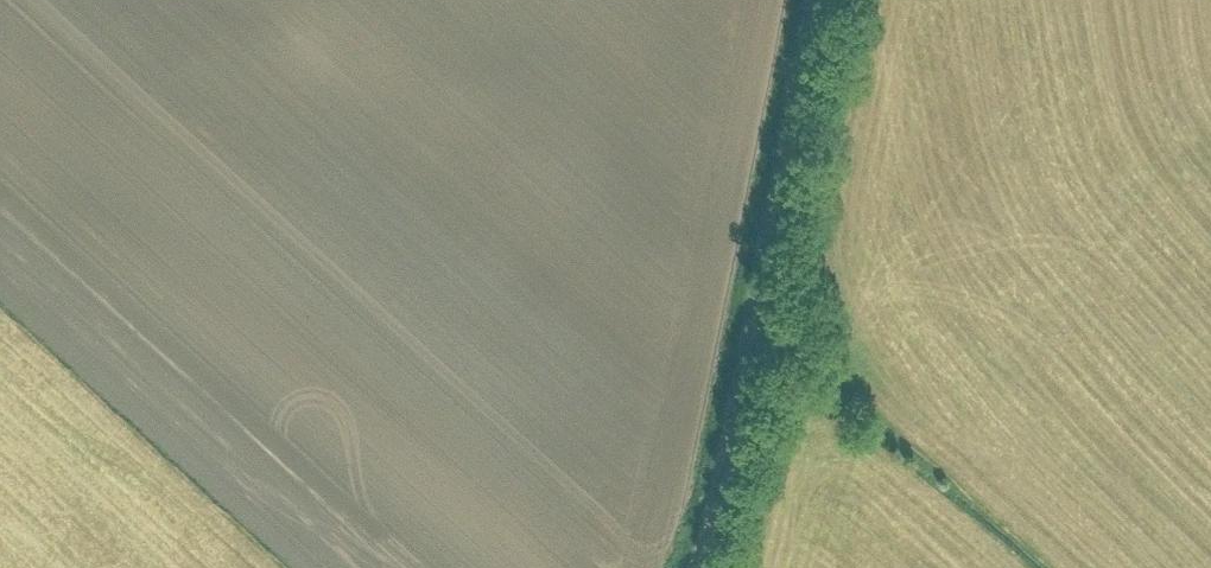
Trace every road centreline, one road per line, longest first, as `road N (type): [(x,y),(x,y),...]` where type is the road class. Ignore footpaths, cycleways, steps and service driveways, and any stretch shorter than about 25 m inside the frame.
road 1 (unclassified): [(698,567),(812,0)]

